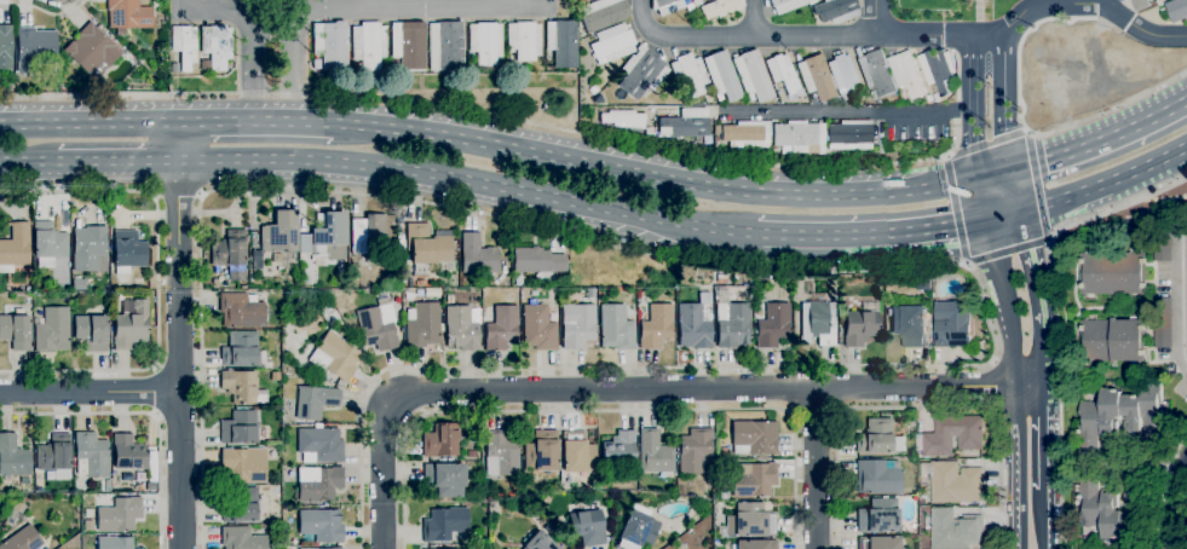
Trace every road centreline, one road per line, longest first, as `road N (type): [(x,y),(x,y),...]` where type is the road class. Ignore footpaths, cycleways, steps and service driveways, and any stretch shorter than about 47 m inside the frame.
road 1 (residential): [(1039,383),(403,394),(391,403),(381,432),(382,548)]
road 2 (primary): [(973,181),(837,196),(687,184),(340,125)]
road 3 (primary): [(181,163),(357,162),(463,177),(662,224),(750,231)]
road 4 (residential): [(181,163),(182,548)]
road 5 (tertiary): [(973,181),(1012,334),(1017,548)]
road 6 (primary): [(750,231),(843,238),(980,225)]
road 7 (primary): [(1186,101),(1019,173)]
road 8 (primary): [(181,122),(0,125)]
road 9 (residential): [(180,392),(0,393)]
road 10 (residential): [(816,388),(817,548)]
road 11 (primary): [(340,125),(181,122)]
road 12 (primary): [(1026,215),(1158,166)]
road 13 (tertiary): [(1041,336),(1026,215)]

